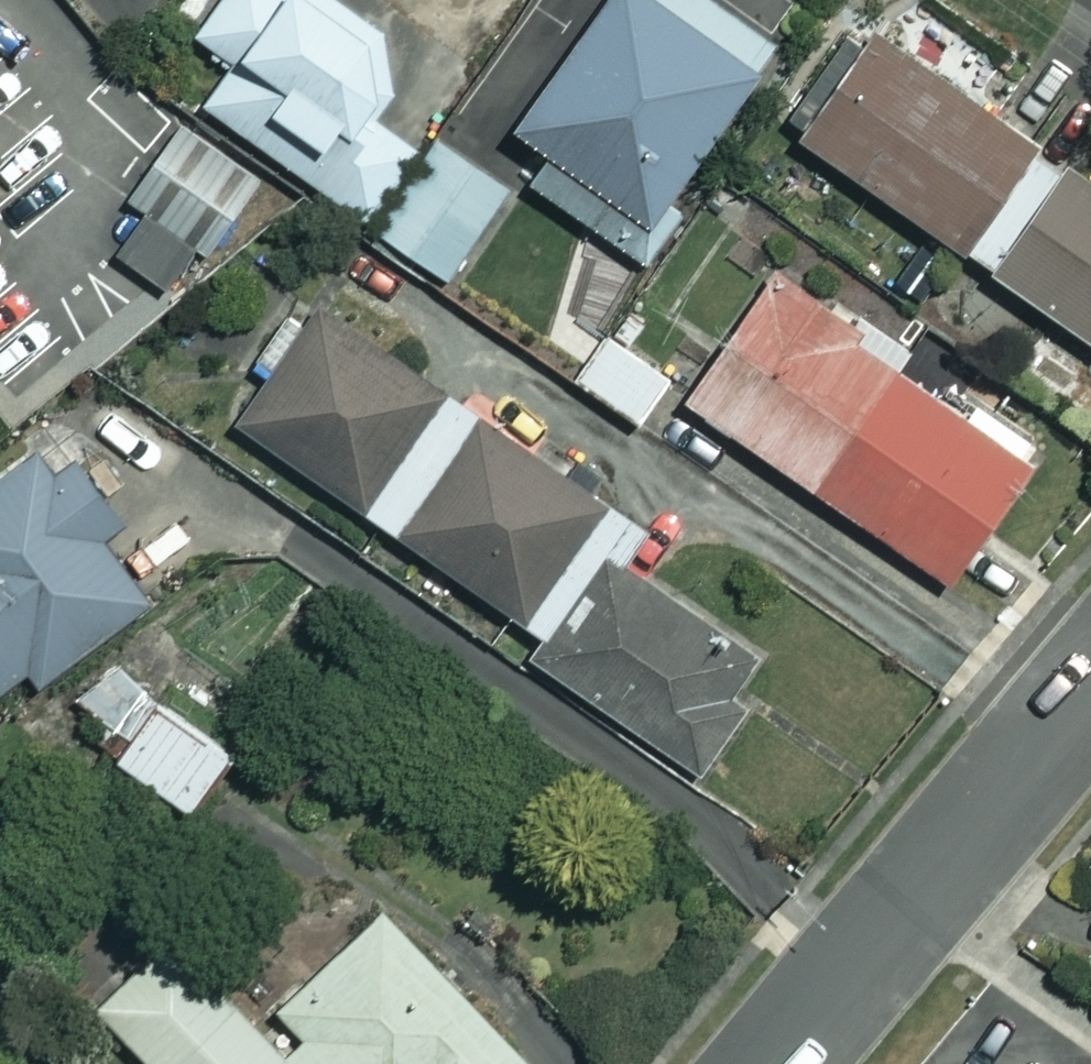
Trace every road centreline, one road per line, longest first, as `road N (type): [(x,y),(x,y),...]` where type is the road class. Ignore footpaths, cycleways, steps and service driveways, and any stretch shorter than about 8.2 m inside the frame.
road 1 (residential): [(1090,683),(770,1063)]

